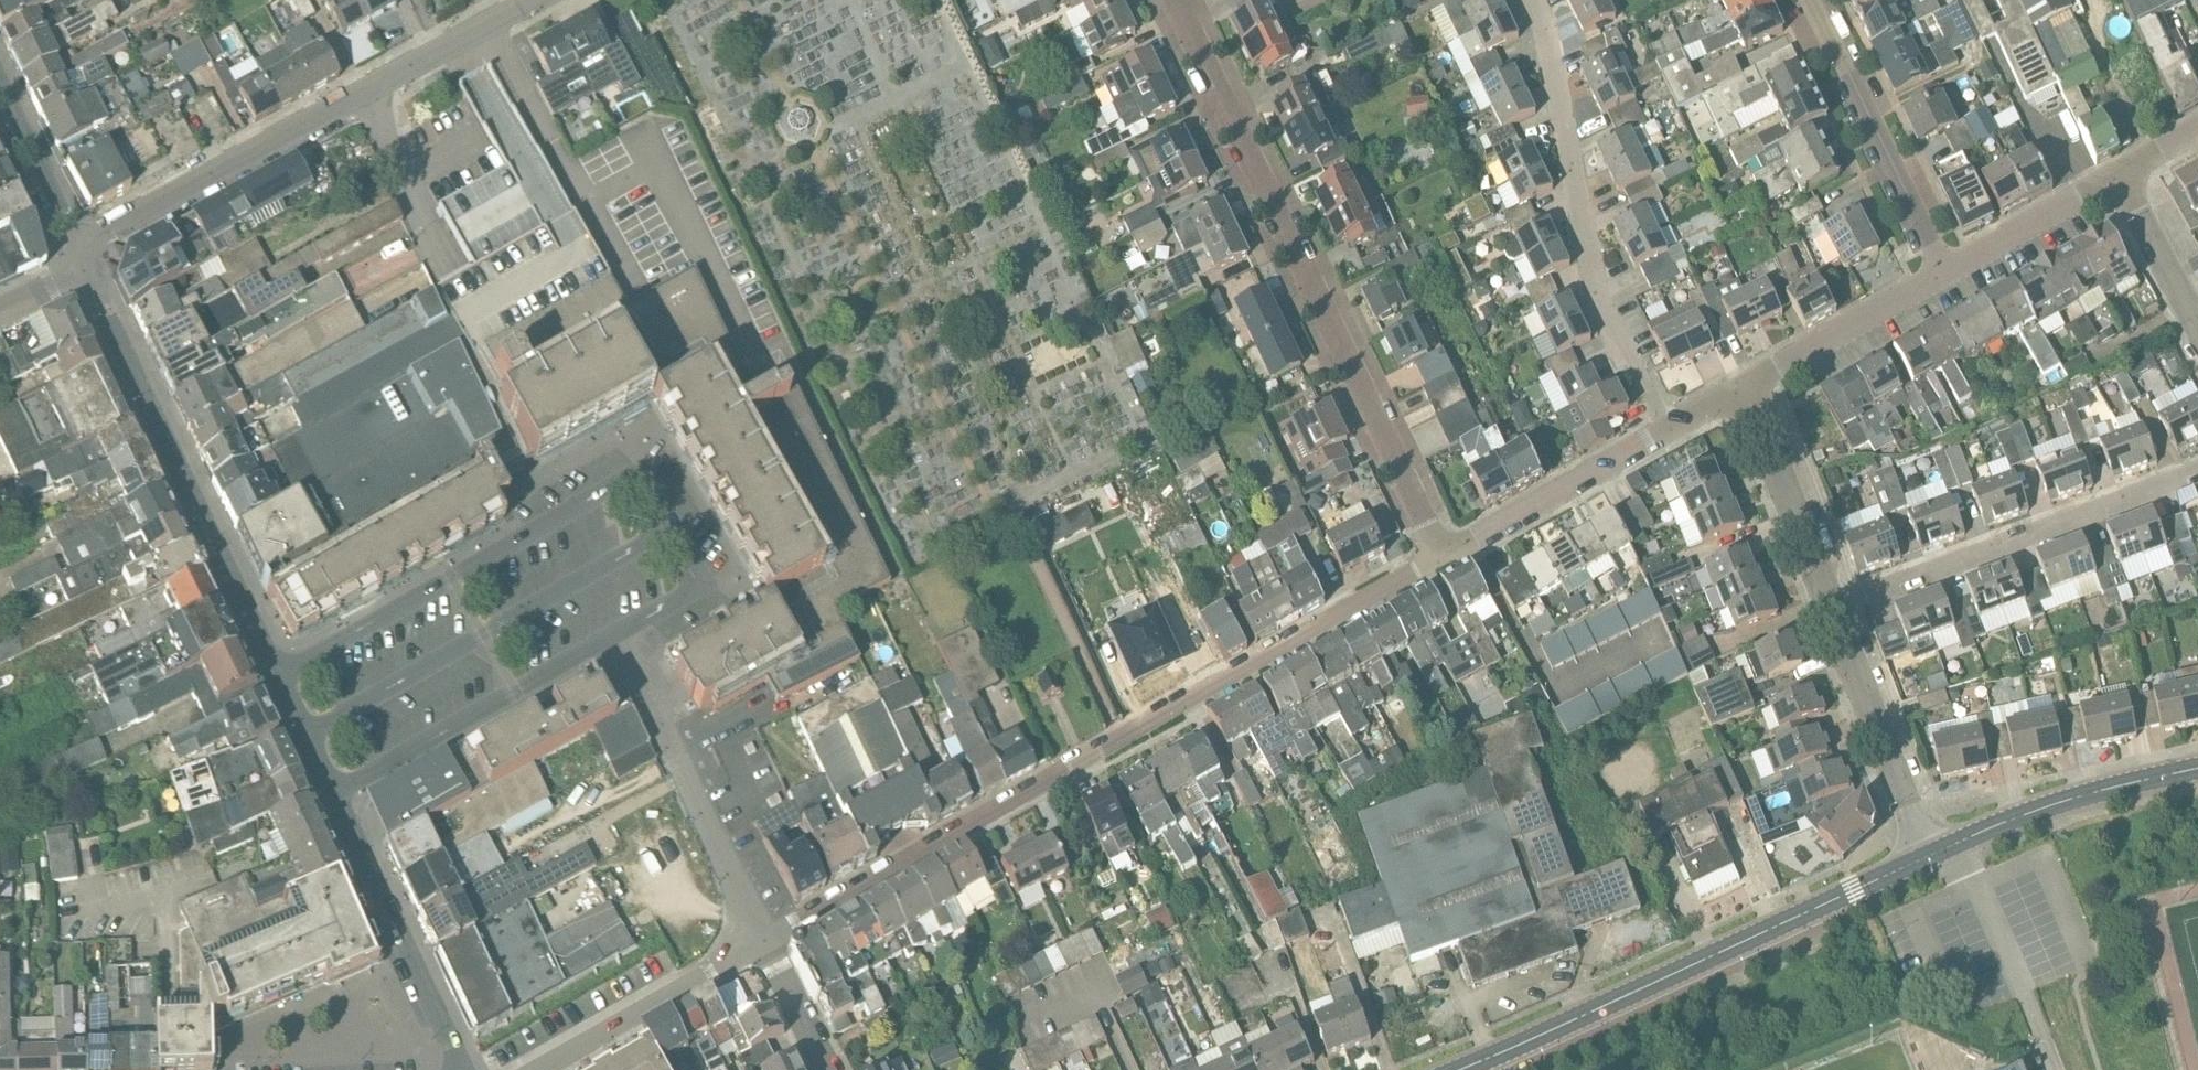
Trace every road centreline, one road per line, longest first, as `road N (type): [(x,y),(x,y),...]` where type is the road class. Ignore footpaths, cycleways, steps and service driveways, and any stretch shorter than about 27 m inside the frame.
road 1 (residential): [(82,256),(457,1069)]
road 2 (residential): [(764,941),(1444,553)]
road 3 (residential): [(1444,553),(1177,0)]
road 4 (residential): [(82,256),(113,226),(532,0)]
road 5 (tertiary): [(1456,1069),(1927,858)]
road 6 (unclassified): [(1669,429),(1601,299),(1535,0)]
road 7 (unclassified): [(1830,607),(2197,470)]
road 8 (residential): [(622,631),(764,941)]
road 9 (residential): [(1945,273),(1810,0)]
road 10 (tertiary): [(1927,858),(2054,805),(2197,769)]
road 11 (unclassified): [(1927,858),(1830,607)]
road 12 (residential): [(764,941),(537,1069)]
road 13 (residential): [(1444,553),(1669,429)]
road 14 (unclassified): [(1830,607),(1746,386)]
road 15 (residential): [(1746,386),(1945,273)]
road 16 (residential): [(1945,273),(2120,173)]
road 17 (residential): [(0,78),(82,256)]
road 18 (unclassified): [(2197,321),(2120,173)]
road 19 (residential): [(828,1069),(764,941)]

